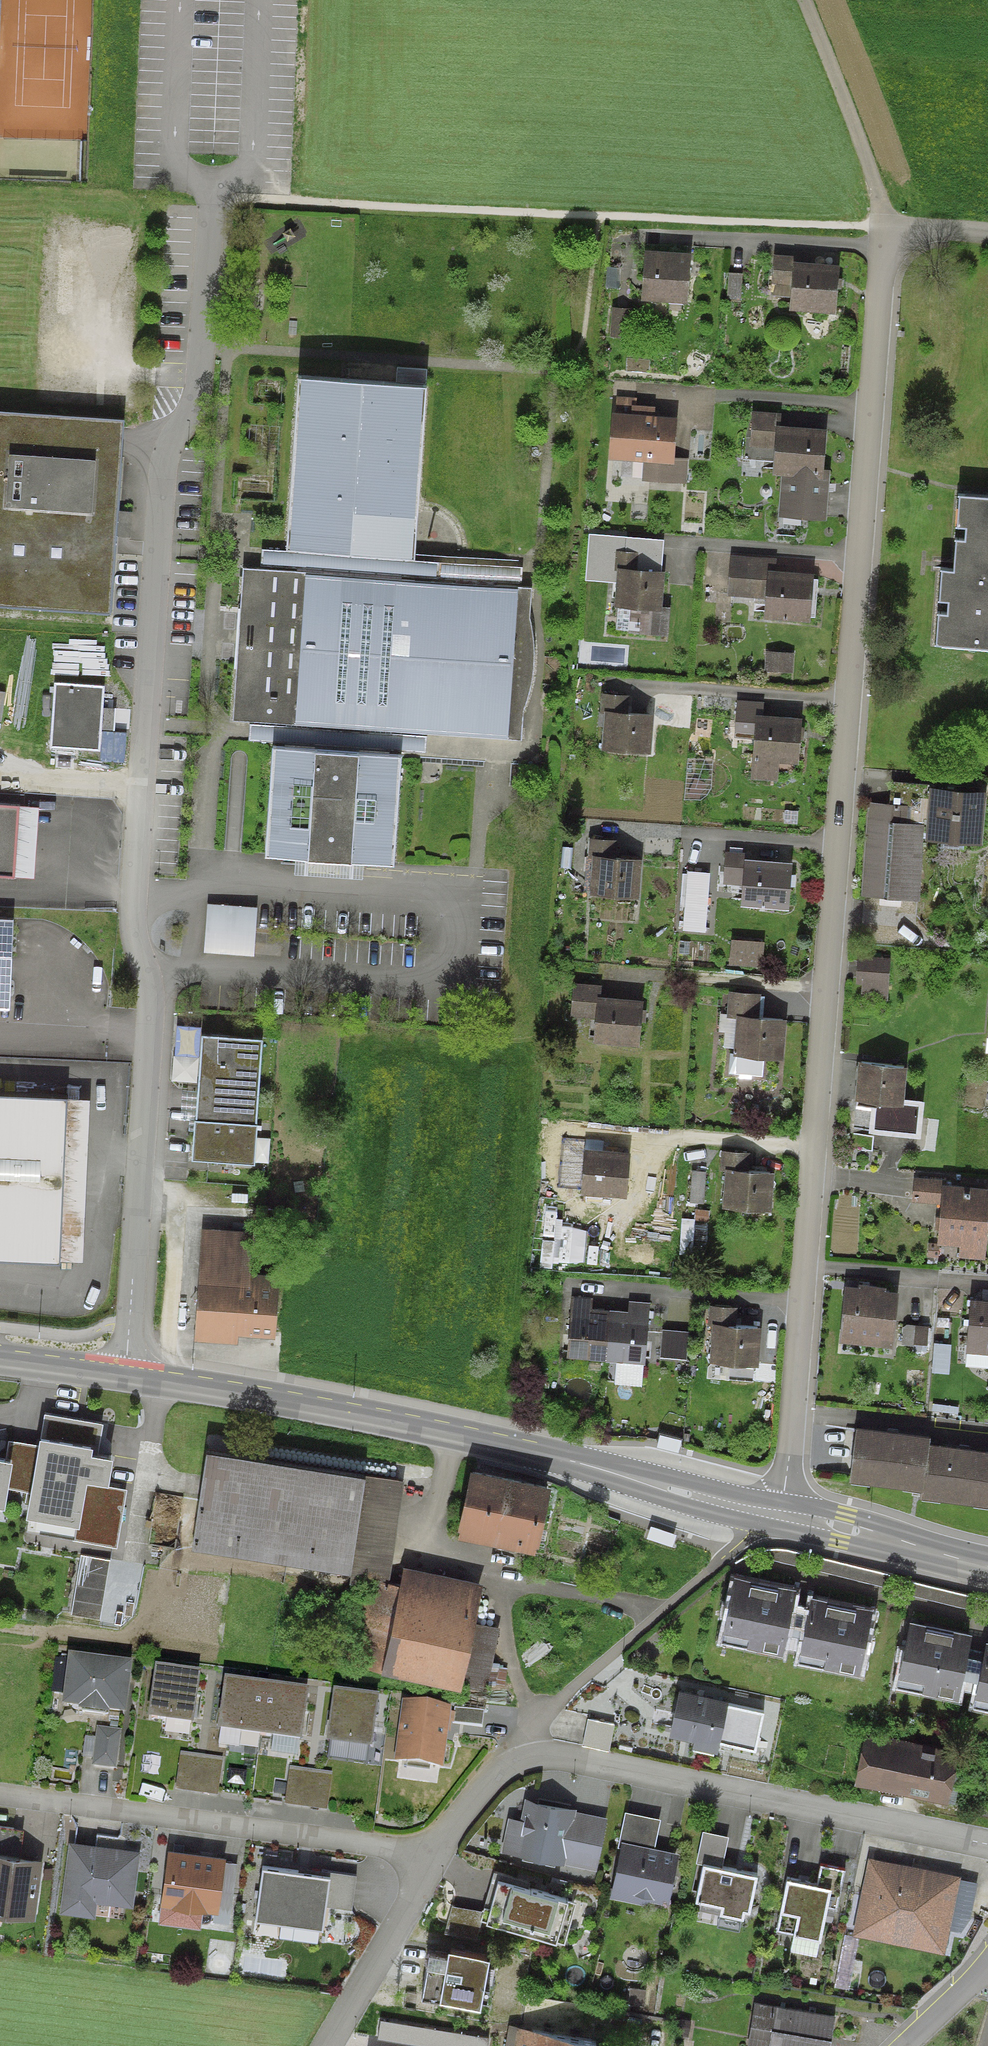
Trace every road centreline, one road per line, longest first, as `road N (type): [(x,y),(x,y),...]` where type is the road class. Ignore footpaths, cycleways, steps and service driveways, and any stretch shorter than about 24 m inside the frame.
road 1 (residential): [(776,1514),(787,1479),(811,1268),(885,229)]
road 2 (residential): [(128,1378),(152,994),(134,935),(135,888),(170,477),(199,410),(209,200)]
road 3 (track): [(806,0),(880,193),(885,229),(209,200)]
road 4 (secondary): [(776,1514),(452,1434),(128,1378)]
road 5 (residential): [(435,1862),(518,1759),(563,1756),(987,1846)]
road 6 (residential): [(0,1796),(435,1862)]
road 7 (track): [(536,1723),(496,1586),(436,1546),(452,1434)]
road 8 (secondary): [(987,1563),(776,1514)]
road 9 (residential): [(327,2045),(435,1862)]
road 10 (track): [(496,1586),(530,1585),(663,1612)]
road 11 (secondary): [(128,1378),(0,1360)]

